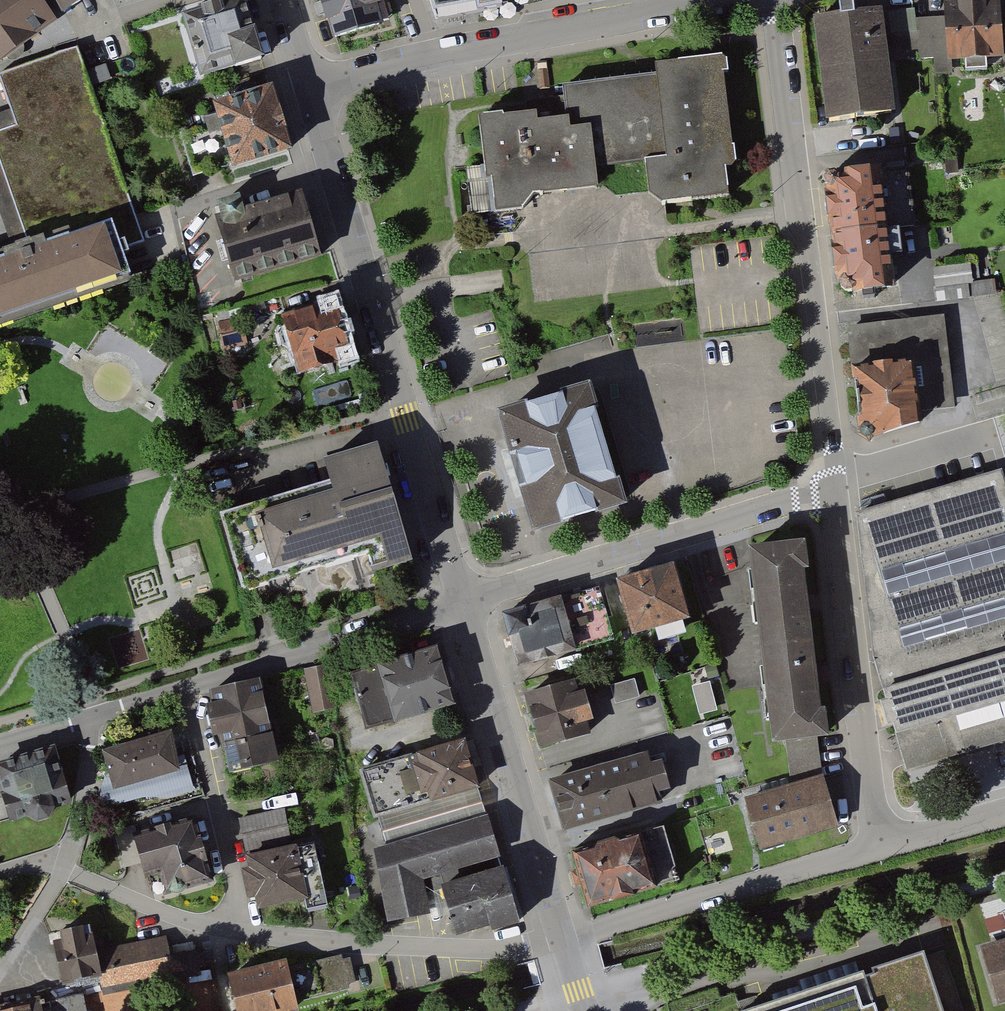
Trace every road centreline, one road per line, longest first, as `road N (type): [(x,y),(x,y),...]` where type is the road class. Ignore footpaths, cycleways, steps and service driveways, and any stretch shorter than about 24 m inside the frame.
road 1 (residential): [(464,606),(309,88)]
road 2 (residential): [(63,869),(213,928),(462,950),(562,936)]
road 3 (residential): [(836,481),(772,0)]
road 4 (residential): [(464,606),(836,481)]
road 5 (residential): [(90,718),(464,606)]
road 6 (residential): [(879,849),(836,481)]
road 7 (residential): [(562,936),(464,606)]
road 8 (residential): [(562,936),(879,849)]
road 9 (residential): [(435,55),(708,0)]
road 10 (residential): [(836,481),(1004,430)]
road 11 (residential): [(63,869),(90,718)]
road 12 (residential): [(309,88),(435,55)]
road 13 (residential): [(879,849),(1004,813)]

